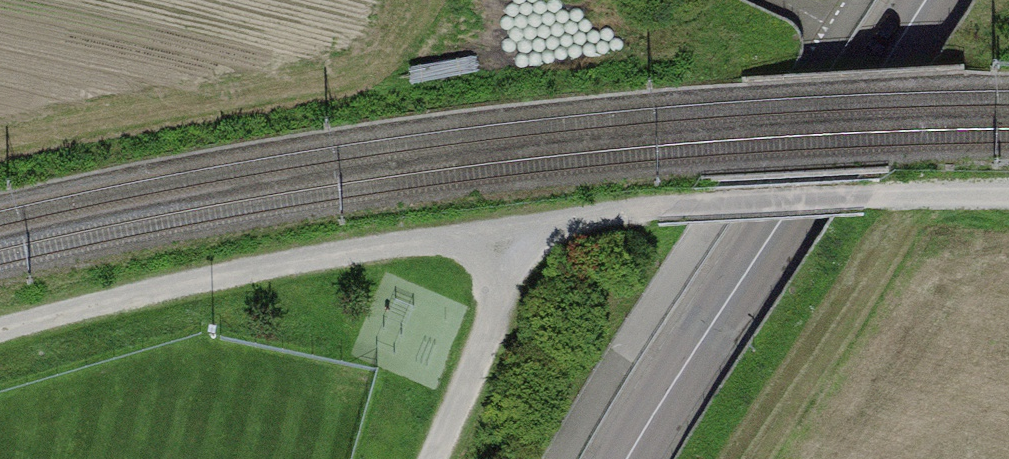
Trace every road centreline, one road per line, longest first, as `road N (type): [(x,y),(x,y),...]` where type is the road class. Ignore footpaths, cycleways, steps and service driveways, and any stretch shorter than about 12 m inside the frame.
road 1 (track): [(1008,201),(880,193),(685,204),(293,264),(0,332)]
road 2 (residential): [(625,458),(910,0)]
road 3 (track): [(500,231),(492,321),(434,458)]

